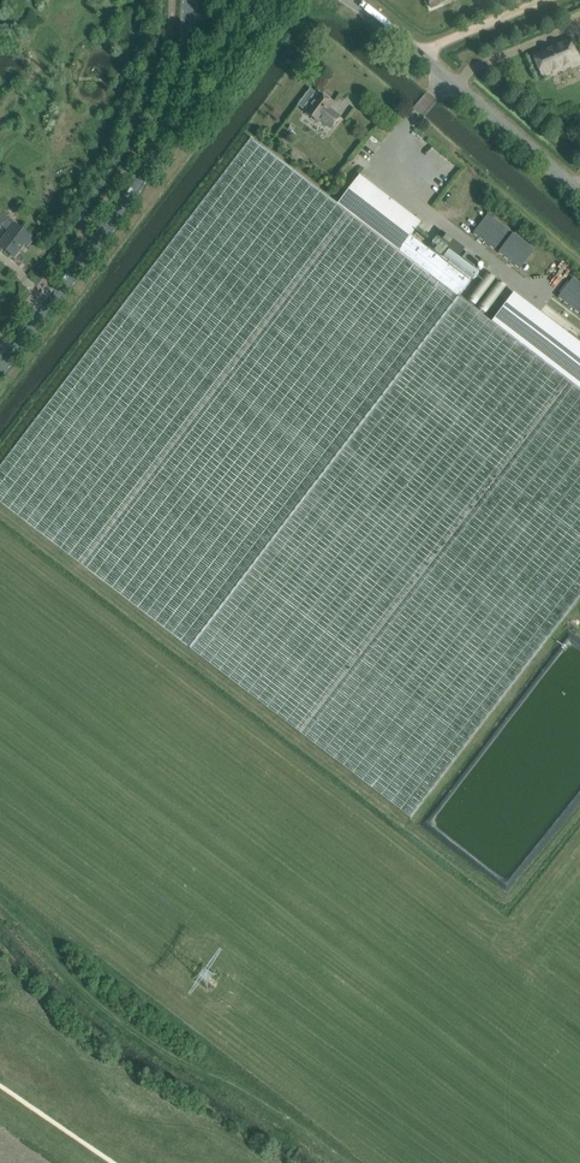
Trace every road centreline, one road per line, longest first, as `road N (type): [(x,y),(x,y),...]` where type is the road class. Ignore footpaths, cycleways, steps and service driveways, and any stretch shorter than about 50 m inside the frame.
road 1 (secondary): [(0,358),(152,161),(177,99),(192,0)]
road 2 (unclassified): [(579,191),(349,0)]
road 3 (track): [(420,54),(547,0)]

